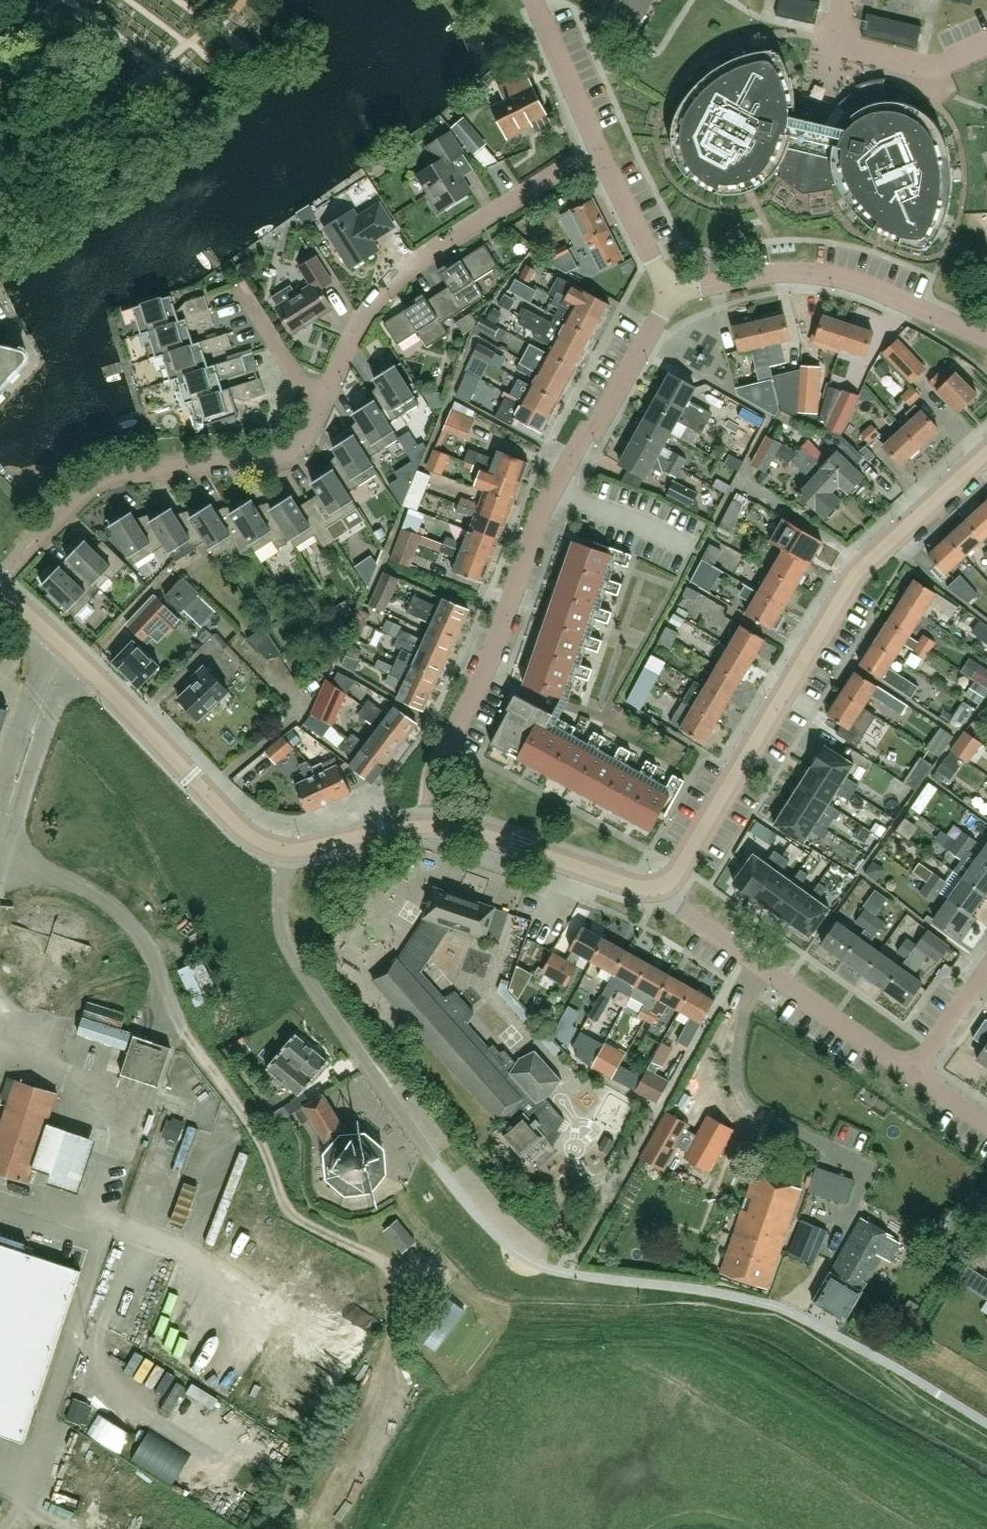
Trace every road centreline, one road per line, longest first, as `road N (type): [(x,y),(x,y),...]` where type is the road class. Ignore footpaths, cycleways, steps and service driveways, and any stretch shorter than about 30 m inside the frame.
road 1 (unclassified): [(986,1422),(791,1310),(689,1286),(568,1274),(509,1246),(406,1123),(285,945),(283,848)]
road 2 (residential): [(430,824),(441,755),(485,673),(541,516),(671,294)]
road 3 (tertiary): [(661,886),(678,871),(861,565),(986,452)]
road 4 (residential): [(0,575),(75,495),(103,477),(295,450),(325,392)]
road 5 (track): [(423,1282),(291,1213),(251,1128),(170,1012)]
road 6 (residential): [(325,392),(353,329),(398,274),(598,145)]
road 7 (residential): [(986,338),(868,284),(818,273),(754,274),(671,294)]
road 8 (unclassified): [(913,1071),(682,909),(661,886)]
road 9 (tertiary): [(283,848),(241,827),(62,645)]
road 10 (unclassified): [(170,1012),(149,949),(121,913),(66,878),(0,857)]
road 11 (tertiary): [(661,886),(640,887),(473,829),(430,824)]
road 12 (unclassified): [(62,645),(0,851)]
road 13 (residential): [(986,46),(933,68),(835,45),(845,0)]
road 14 (residential): [(671,294),(598,145)]
road 15 (residential): [(598,145),(534,0)]
road 16 (tertiary): [(283,848),(430,824)]
road 17 (residential): [(325,392),(300,382),(240,287)]
road 18 (unclassified): [(913,1071),(986,967)]

